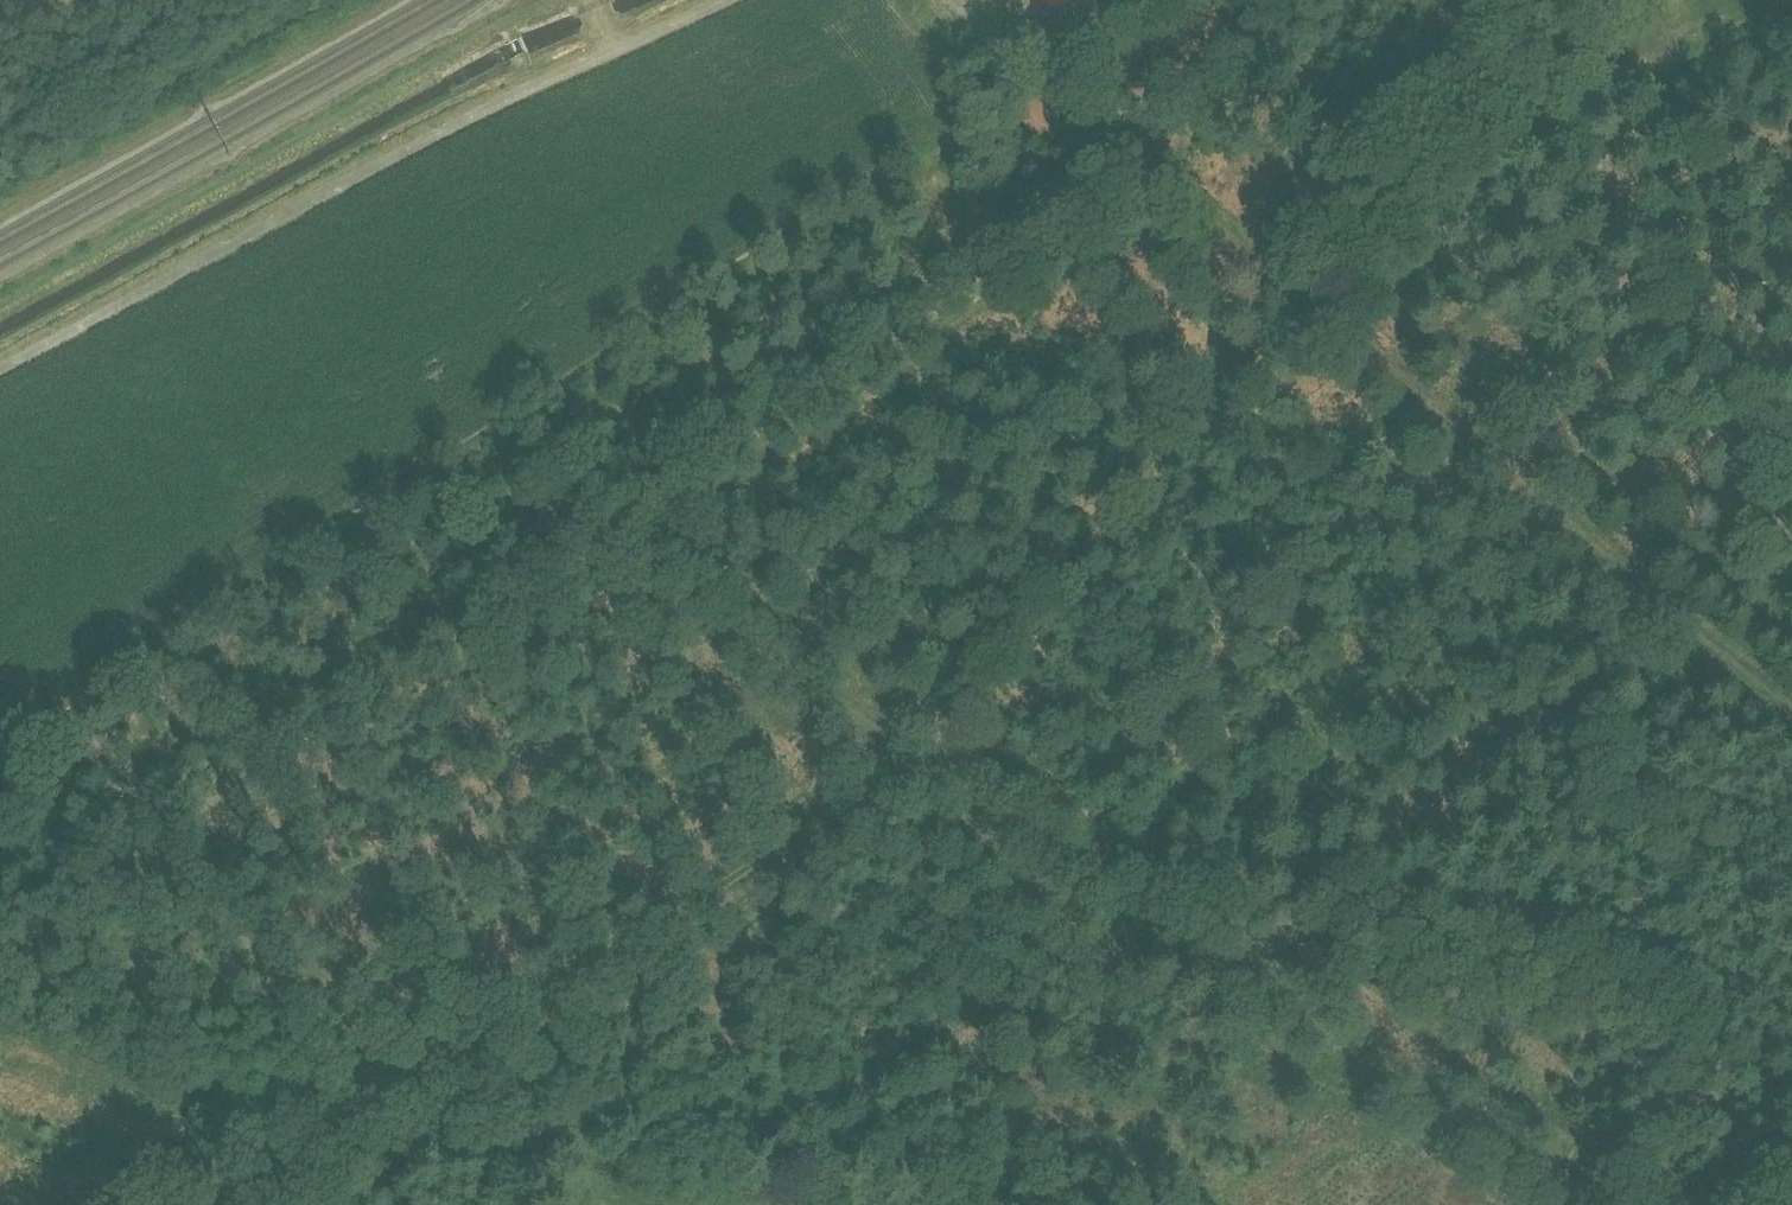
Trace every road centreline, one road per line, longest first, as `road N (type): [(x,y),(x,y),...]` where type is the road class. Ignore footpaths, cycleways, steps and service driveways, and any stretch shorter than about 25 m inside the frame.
road 1 (track): [(1791,711),(1154,175),(0,931)]
road 2 (track): [(1578,1204),(680,606),(611,532)]
road 3 (track): [(898,751),(221,1204)]
road 4 (track): [(1543,0),(1293,290)]

